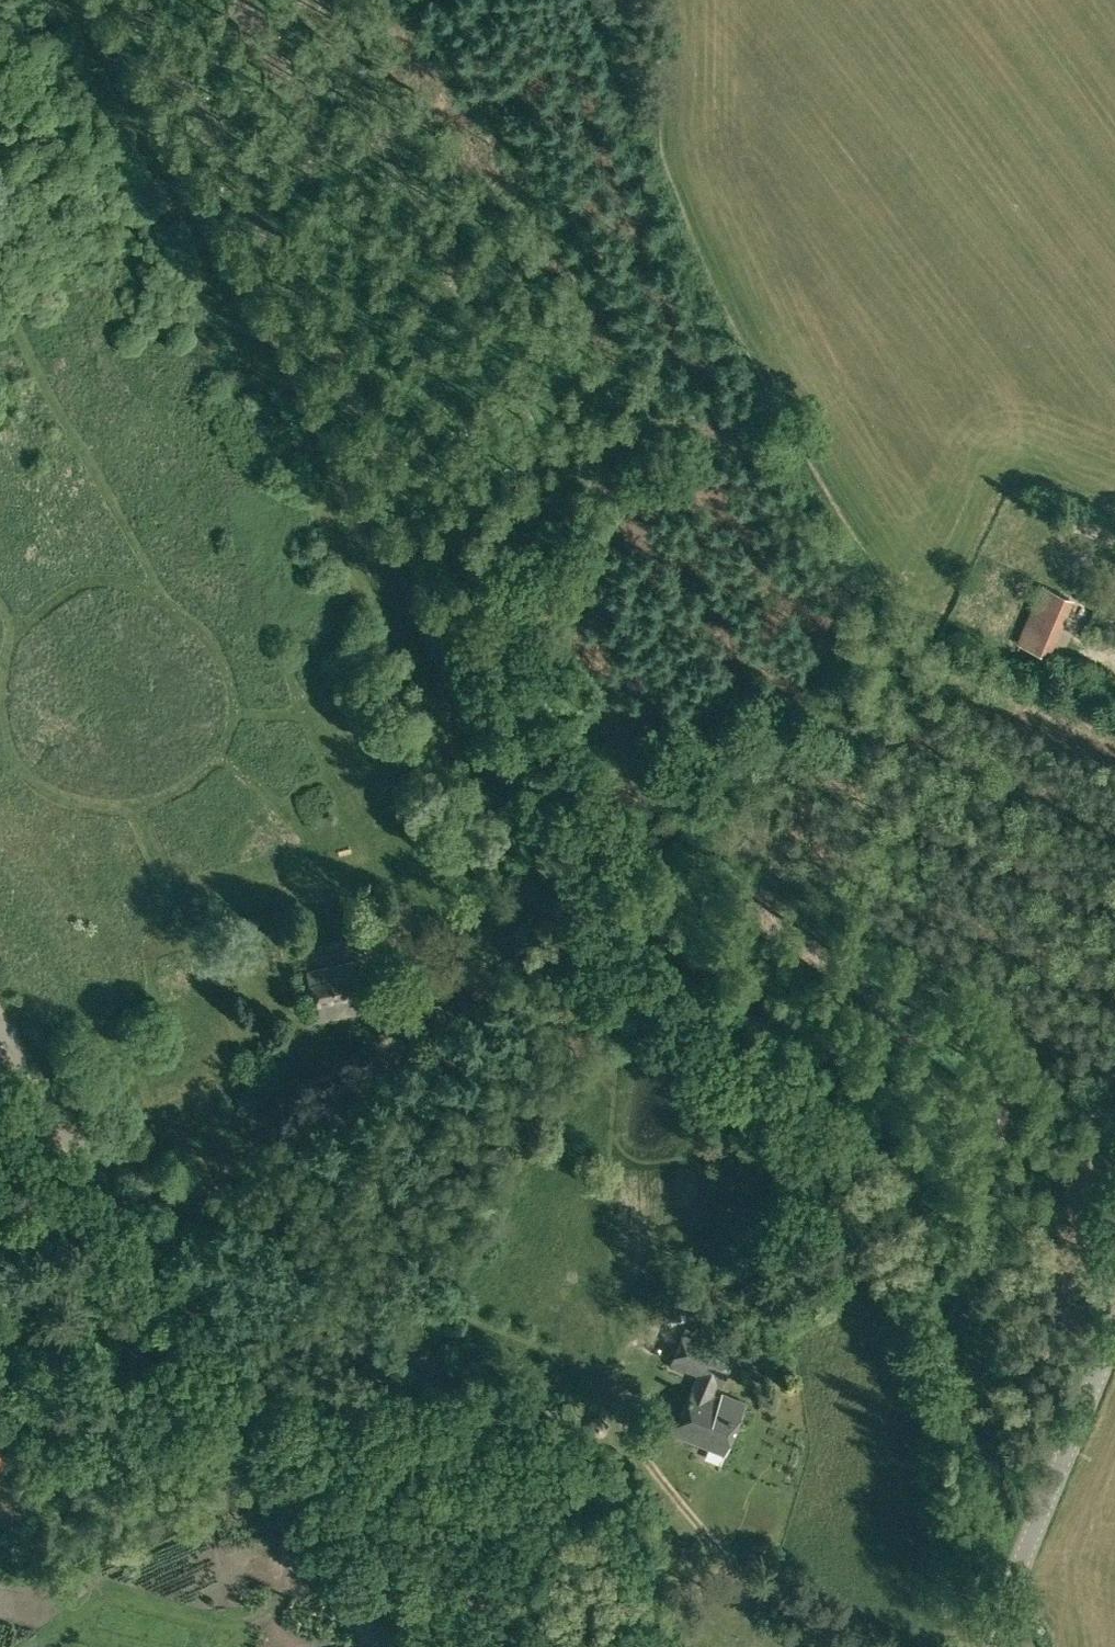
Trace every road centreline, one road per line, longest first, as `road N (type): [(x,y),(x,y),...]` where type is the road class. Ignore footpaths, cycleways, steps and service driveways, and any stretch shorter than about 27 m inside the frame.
road 1 (unclassified): [(387,1646),(0,1026)]
road 2 (tertiary): [(989,1646),(1114,1337)]

